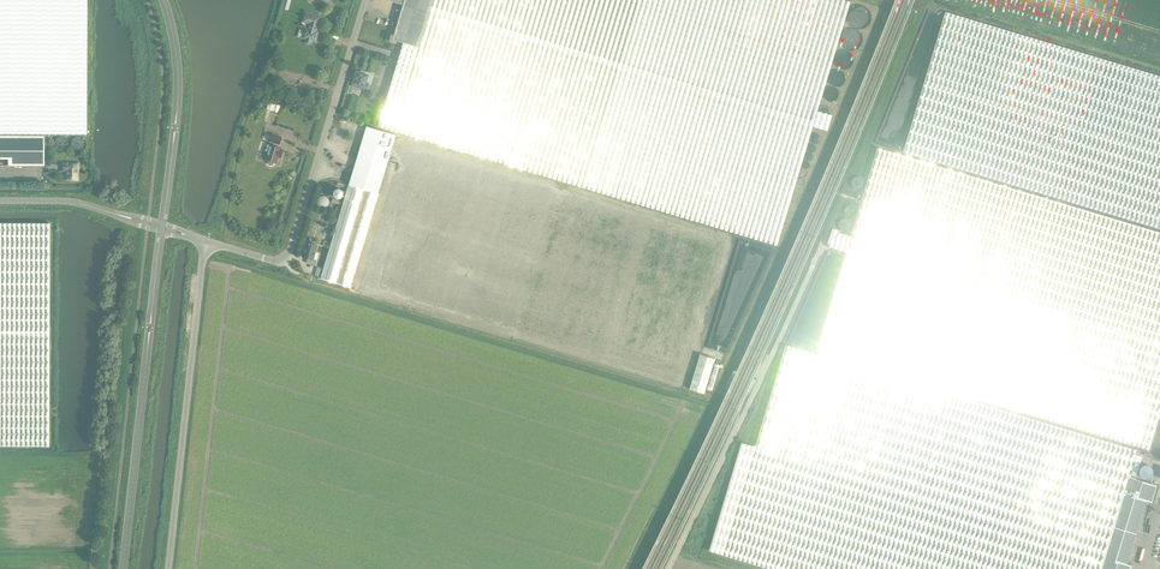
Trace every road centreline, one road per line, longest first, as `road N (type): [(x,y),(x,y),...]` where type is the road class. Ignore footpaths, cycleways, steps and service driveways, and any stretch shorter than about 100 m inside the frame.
road 1 (unclassified): [(207,243),(285,259),(365,0)]
road 2 (unclassified): [(207,243),(168,568)]
road 3 (unclassified): [(0,201),(75,202),(207,243)]

